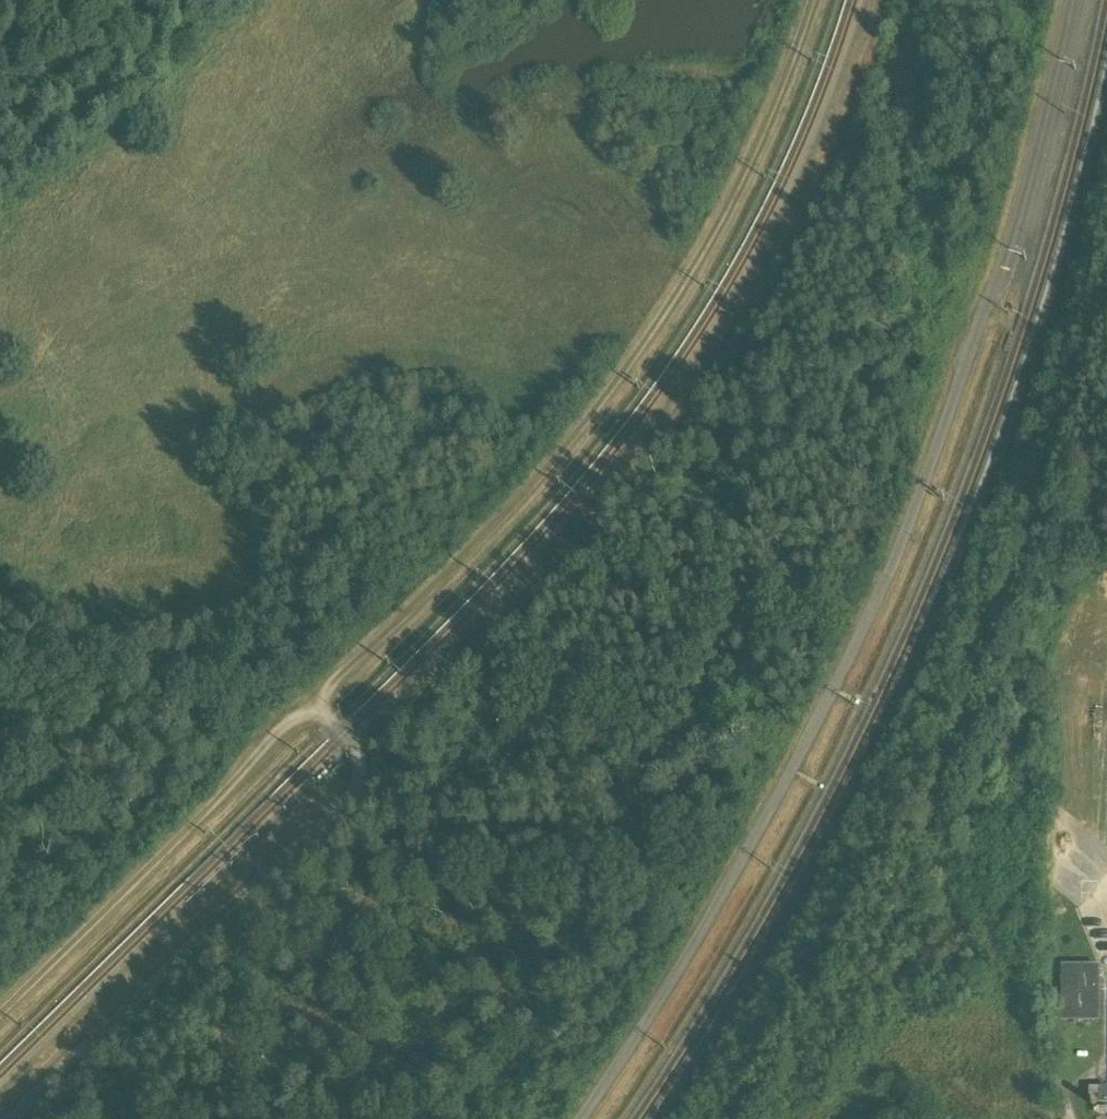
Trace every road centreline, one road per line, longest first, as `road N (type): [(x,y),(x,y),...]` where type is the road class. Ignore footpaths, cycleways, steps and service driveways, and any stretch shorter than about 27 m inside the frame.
road 1 (track): [(813,0),(752,163),(664,325),(589,418),(523,500),(402,623),(271,739),(0,1015)]
road 2 (track): [(313,707),(374,768),(378,793),(355,829),(37,1118)]

